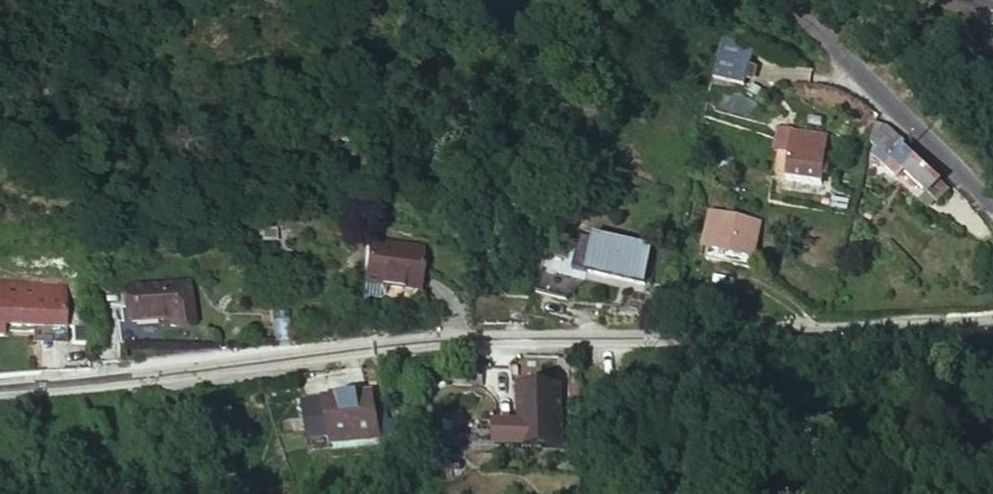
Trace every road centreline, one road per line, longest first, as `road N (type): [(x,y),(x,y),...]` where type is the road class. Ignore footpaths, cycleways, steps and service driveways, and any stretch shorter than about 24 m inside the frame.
road 1 (residential): [(0,389),(469,335),(941,326),(992,318)]
road 2 (residential): [(992,183),(884,99),(780,0)]

